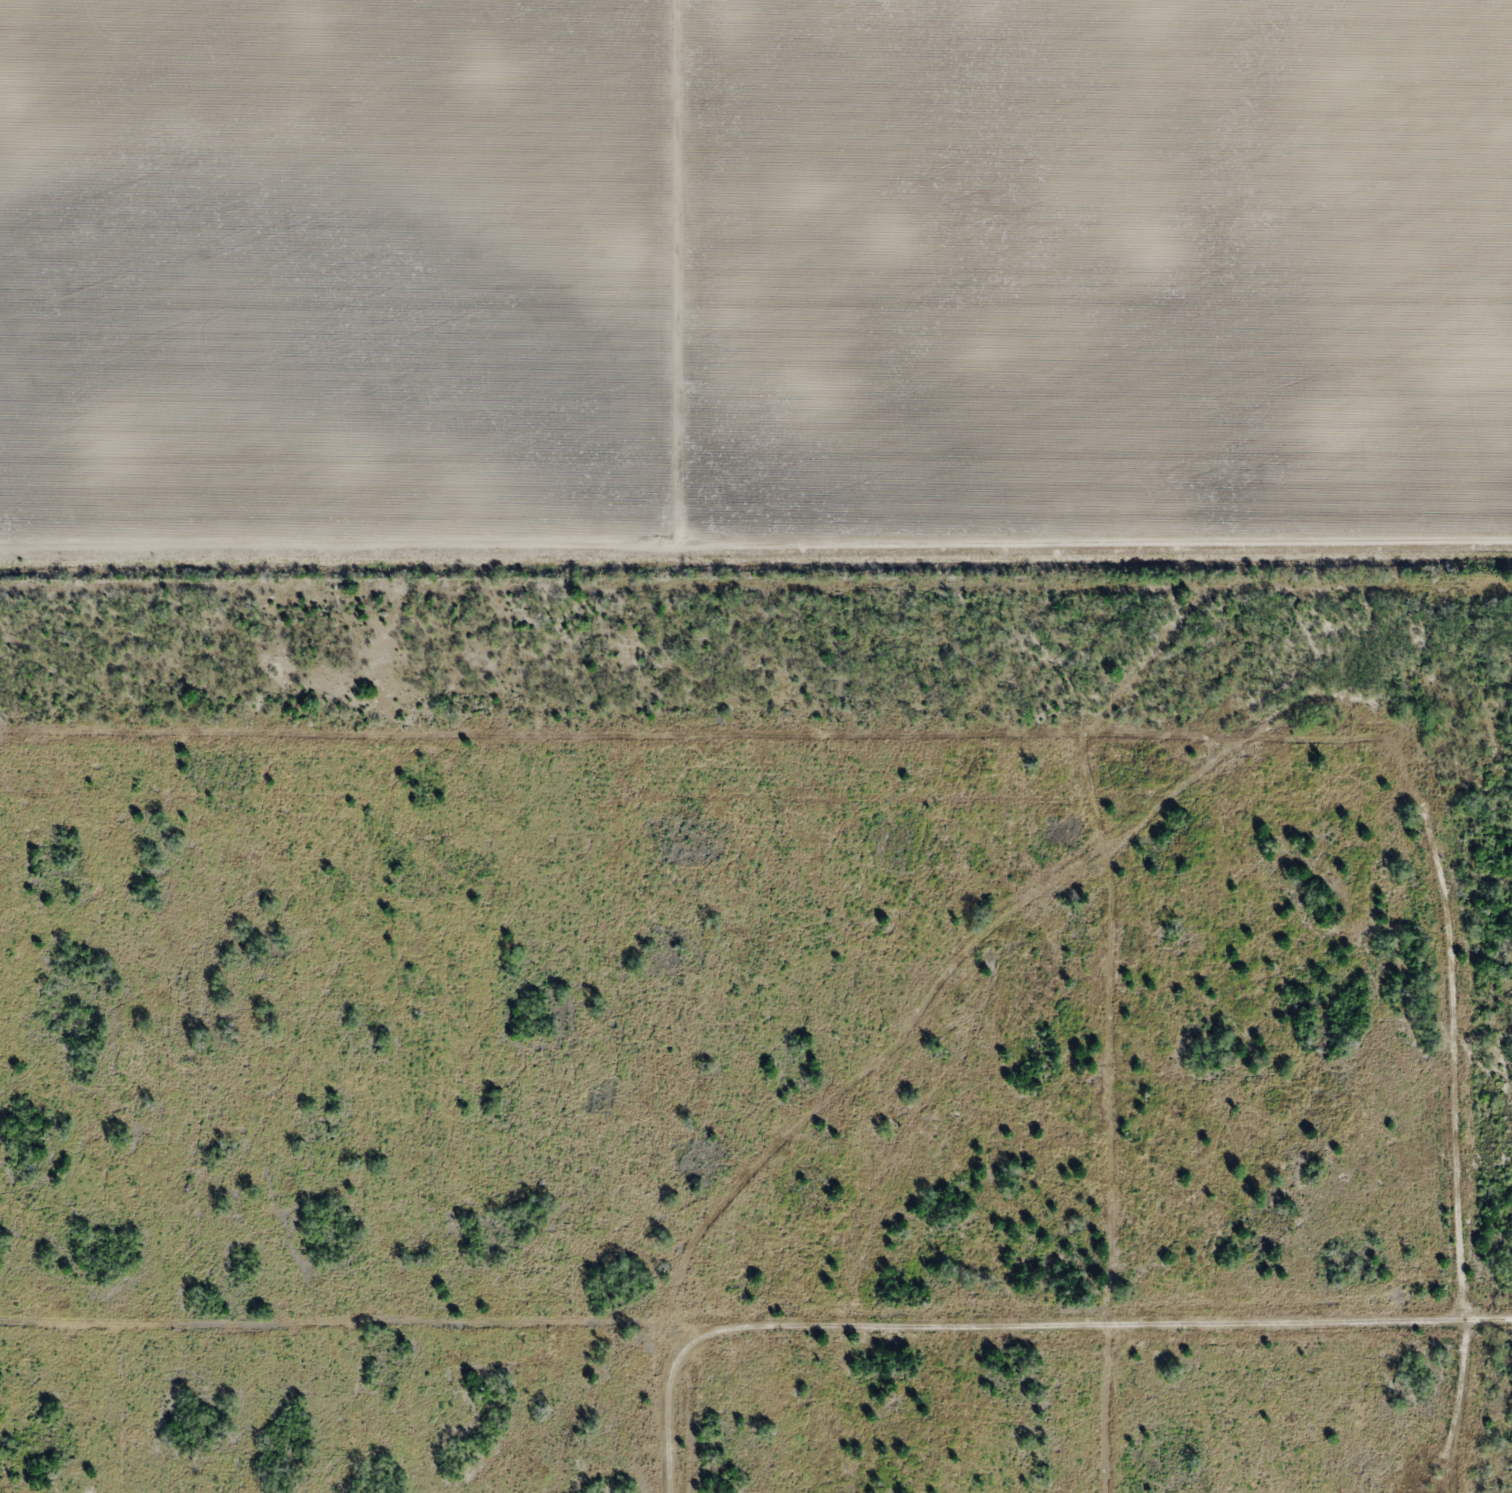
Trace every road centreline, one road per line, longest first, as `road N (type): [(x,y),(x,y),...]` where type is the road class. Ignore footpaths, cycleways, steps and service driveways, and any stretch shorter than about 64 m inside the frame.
road 1 (track): [(641,1492),(632,1376),(650,1357),(1511,1332)]
road 2 (track): [(1372,569),(1511,567)]

